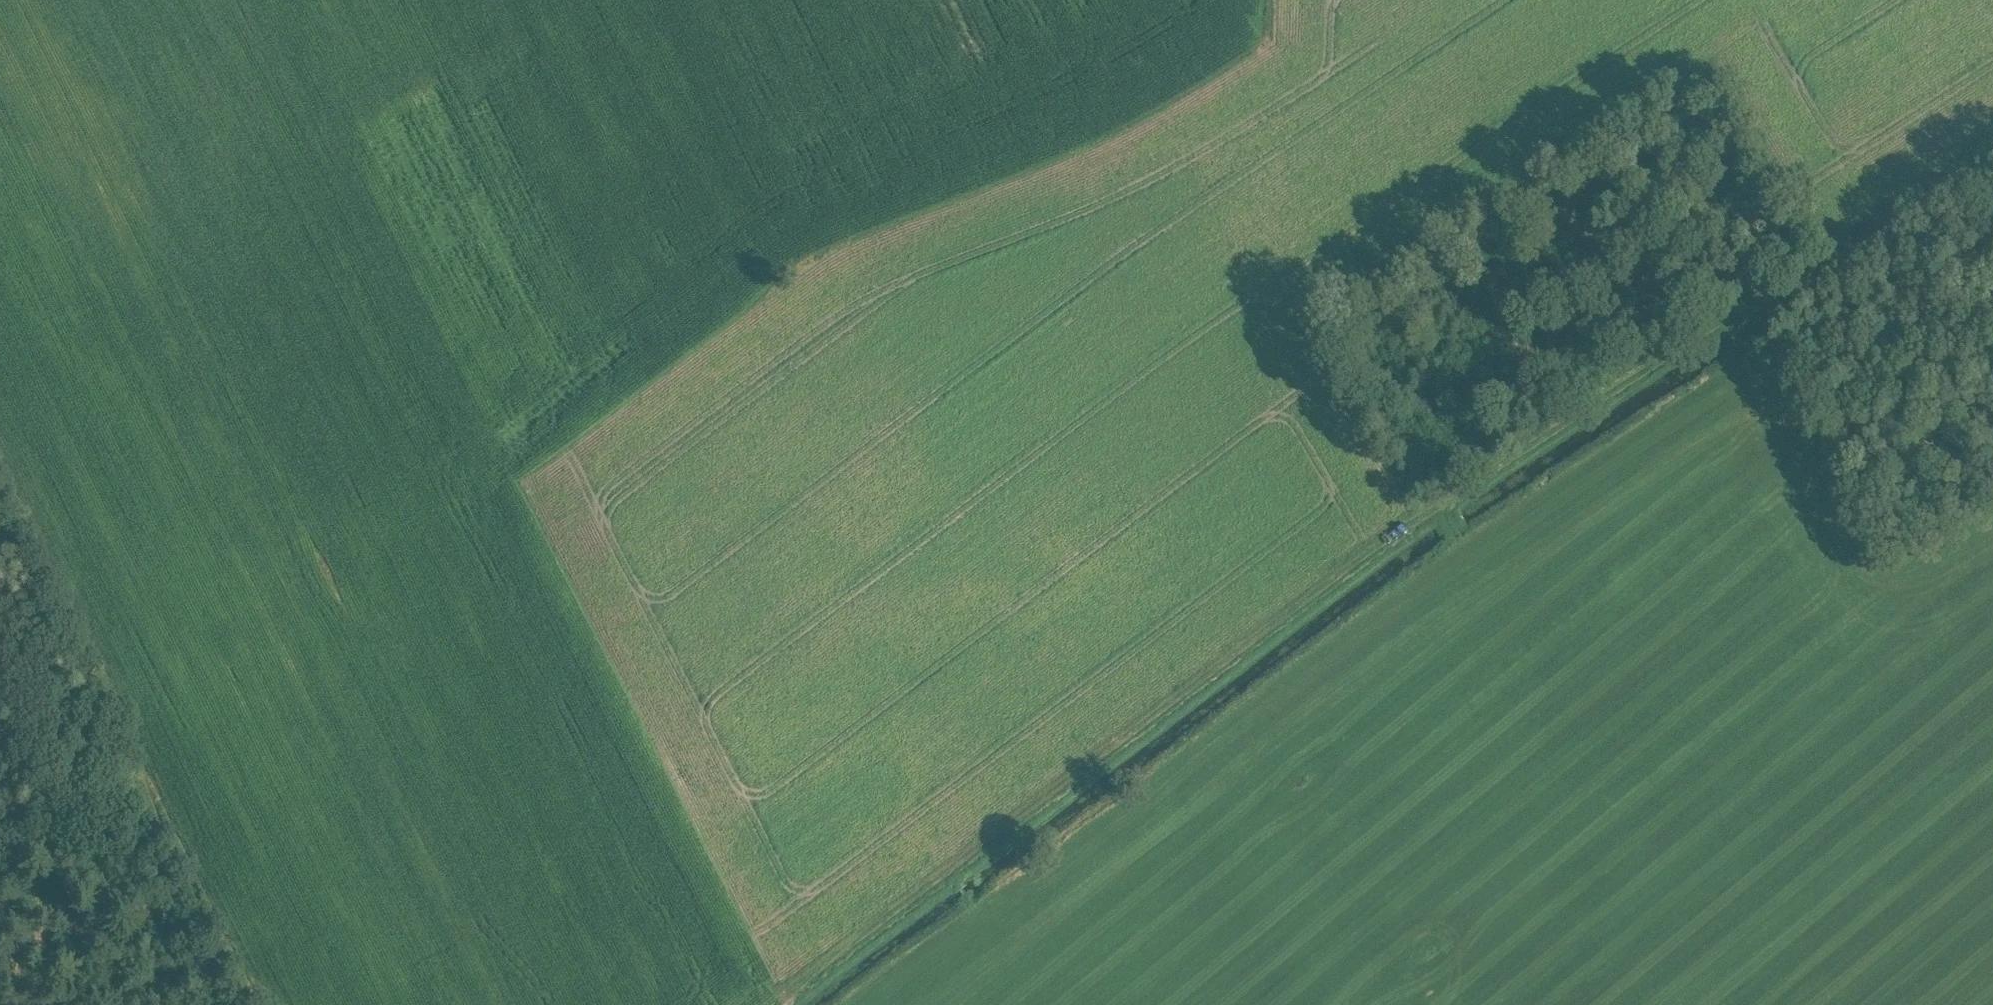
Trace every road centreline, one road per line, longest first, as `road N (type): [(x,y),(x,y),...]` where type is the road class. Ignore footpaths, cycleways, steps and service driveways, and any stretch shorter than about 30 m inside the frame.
road 1 (track): [(0,867),(131,761)]

